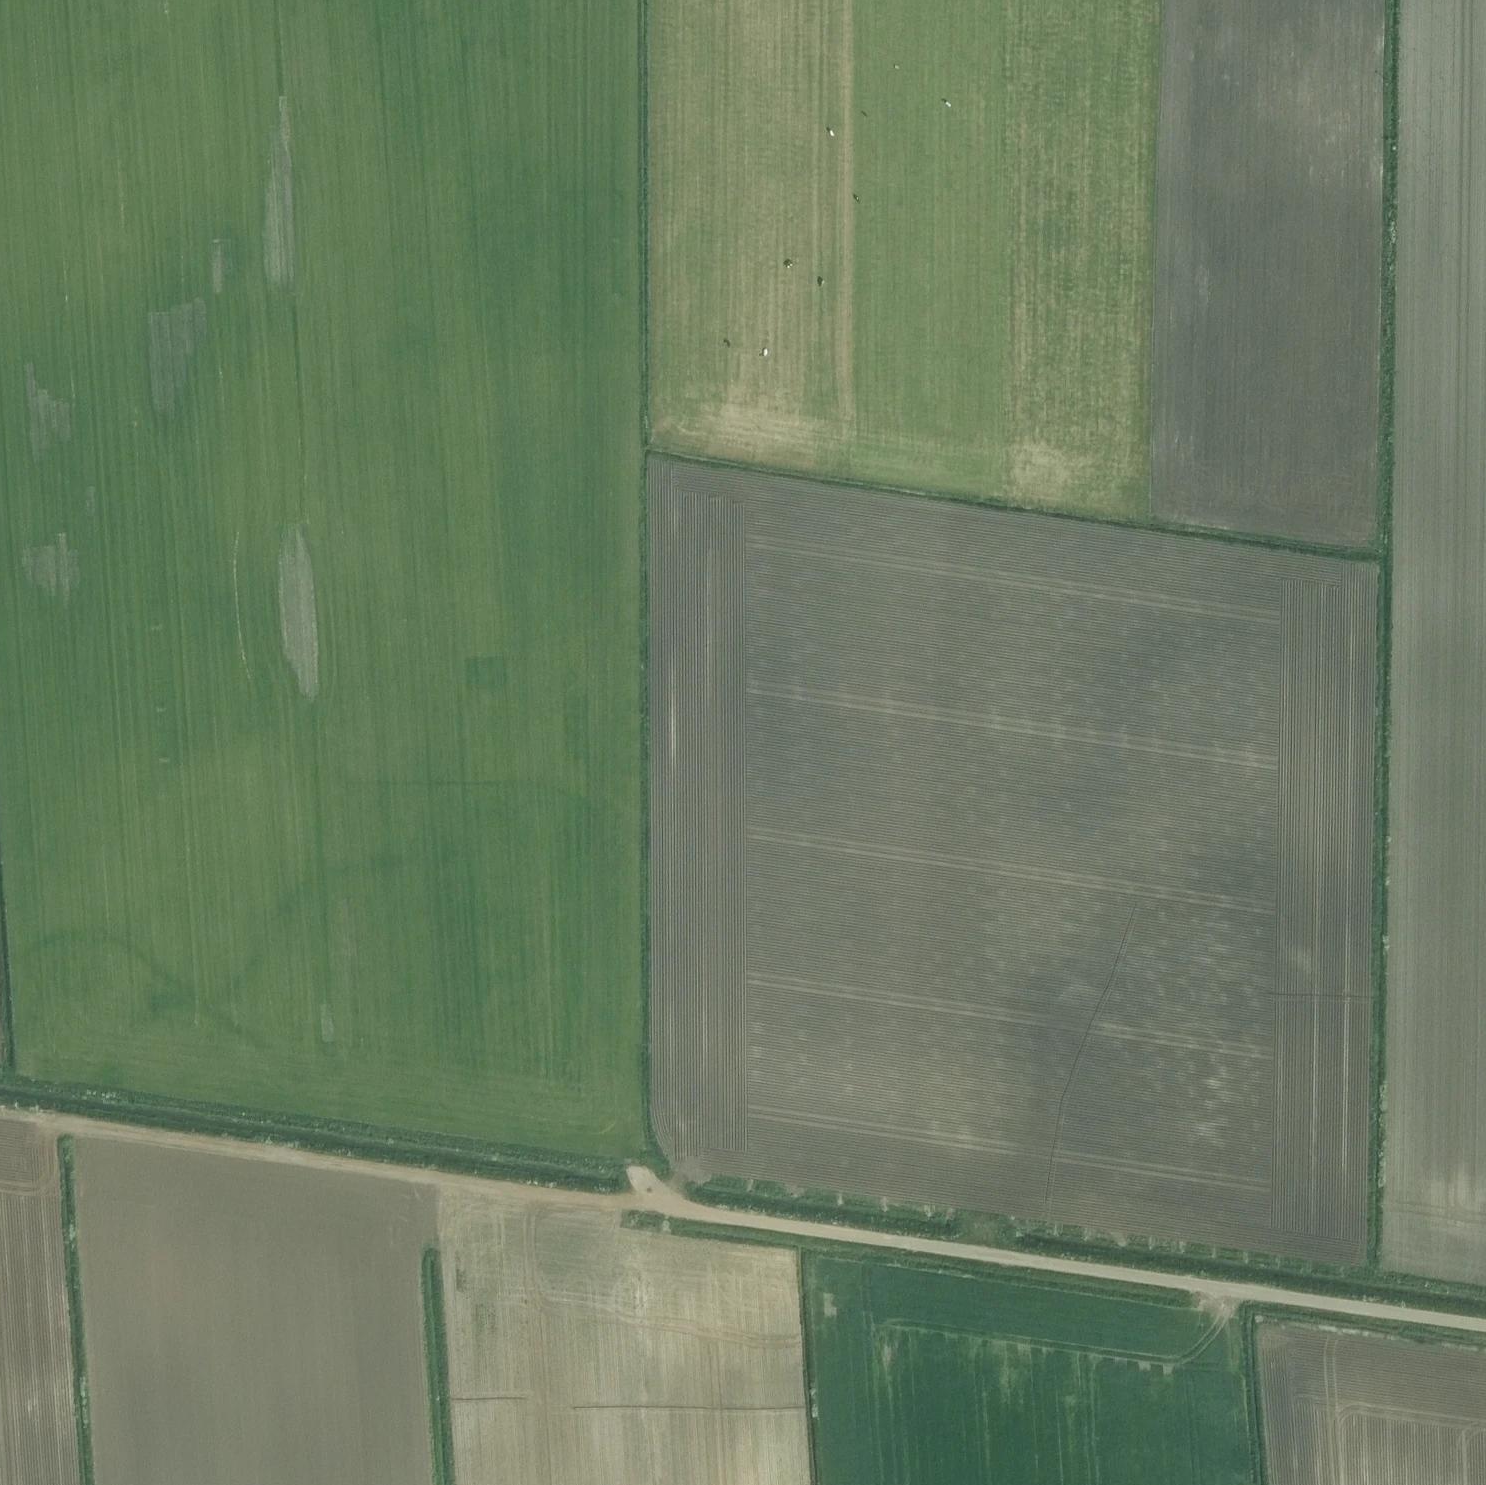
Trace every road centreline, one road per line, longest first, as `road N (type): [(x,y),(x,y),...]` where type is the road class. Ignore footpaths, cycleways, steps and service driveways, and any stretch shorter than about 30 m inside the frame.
road 1 (unclassified): [(1485,1326),(678,1209),(638,1177)]
road 2 (track): [(678,1209),(0,1113)]

